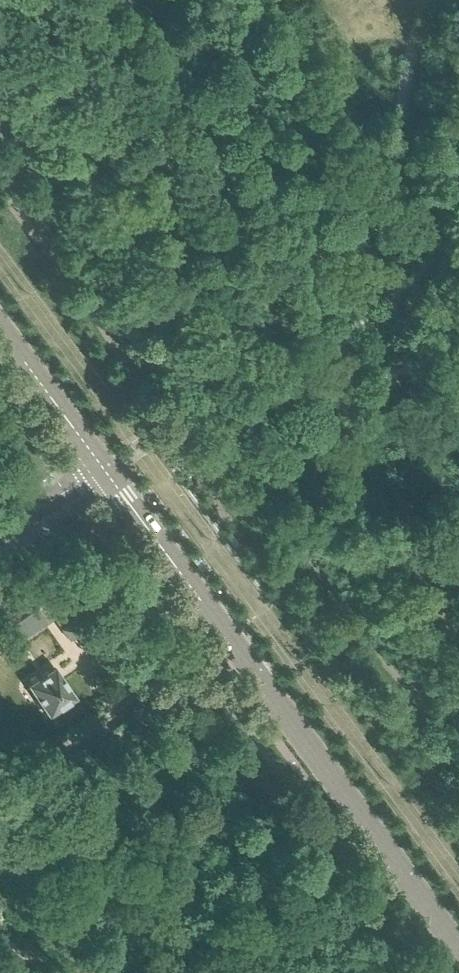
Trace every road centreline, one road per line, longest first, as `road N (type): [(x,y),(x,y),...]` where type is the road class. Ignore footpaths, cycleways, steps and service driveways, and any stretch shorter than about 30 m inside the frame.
road 1 (tertiary): [(458,946),(102,465)]
road 2 (tertiary): [(102,465),(0,328)]
road 3 (residential): [(0,536),(102,465)]

